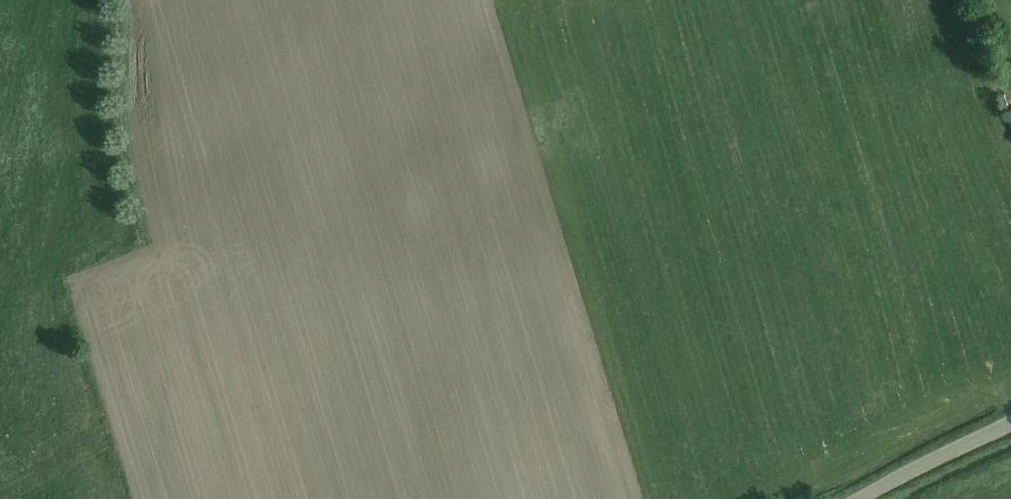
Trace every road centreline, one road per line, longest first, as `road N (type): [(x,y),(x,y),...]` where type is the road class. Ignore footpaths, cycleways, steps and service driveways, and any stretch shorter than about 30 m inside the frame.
road 1 (unclassified): [(857,498),(1010,423)]

